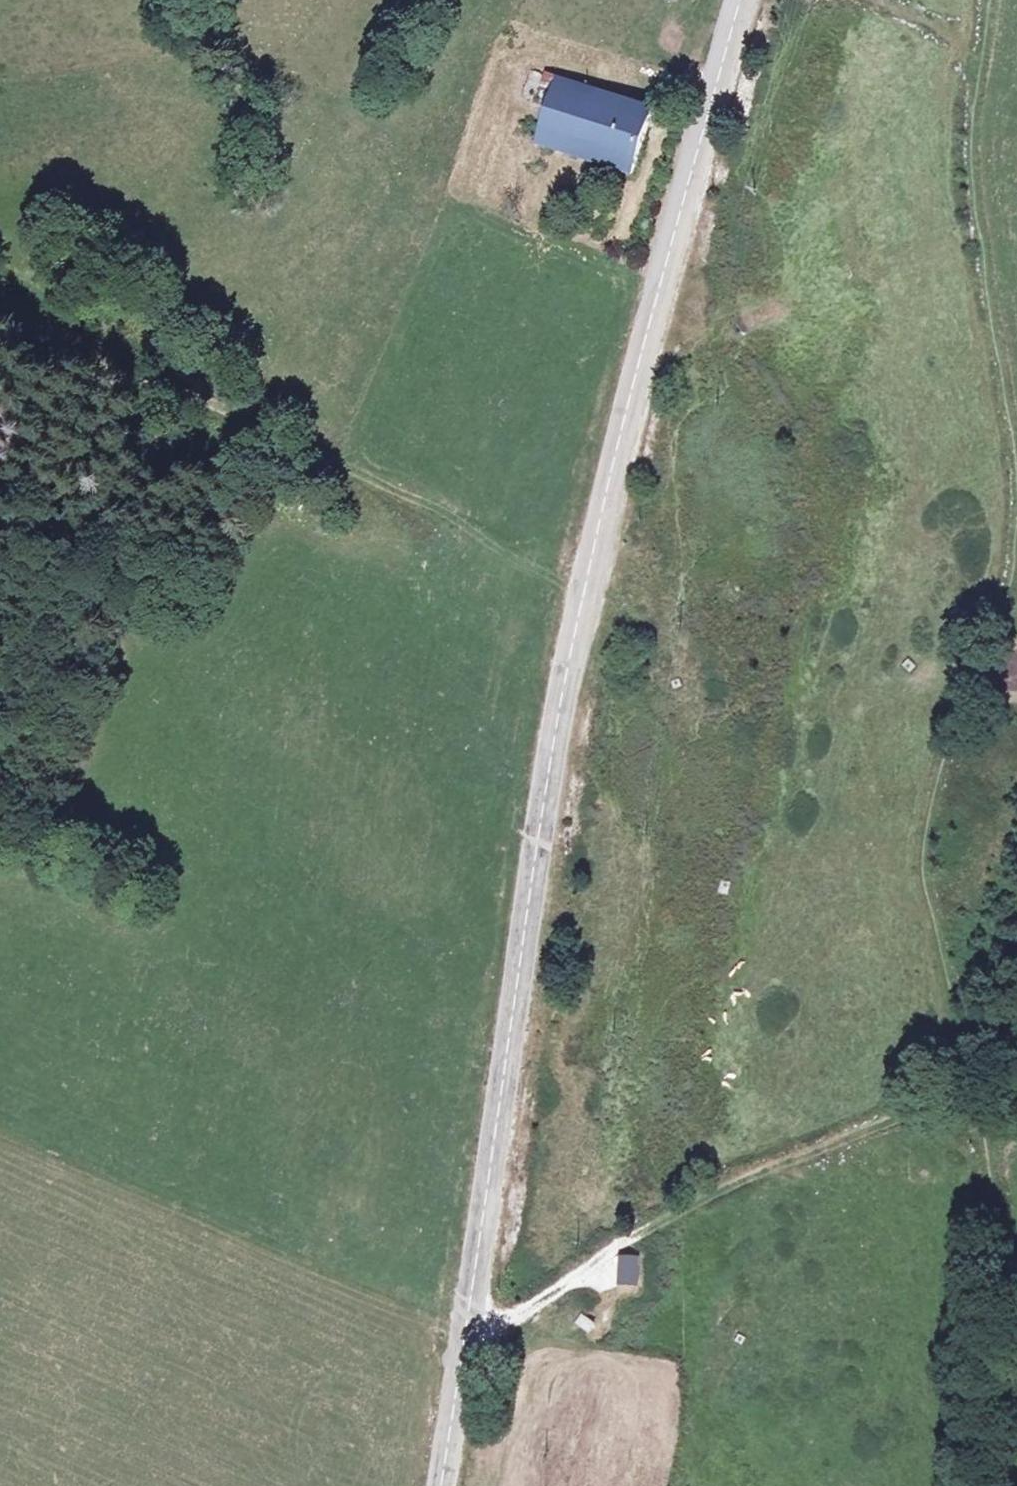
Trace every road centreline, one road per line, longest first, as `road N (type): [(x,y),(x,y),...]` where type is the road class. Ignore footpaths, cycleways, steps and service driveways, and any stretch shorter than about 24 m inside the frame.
road 1 (tertiary): [(445,1485),(527,922),(592,564),(744,0)]
road 2 (track): [(977,1095),(747,1182),(637,1238),(527,1314),(472,1327)]

